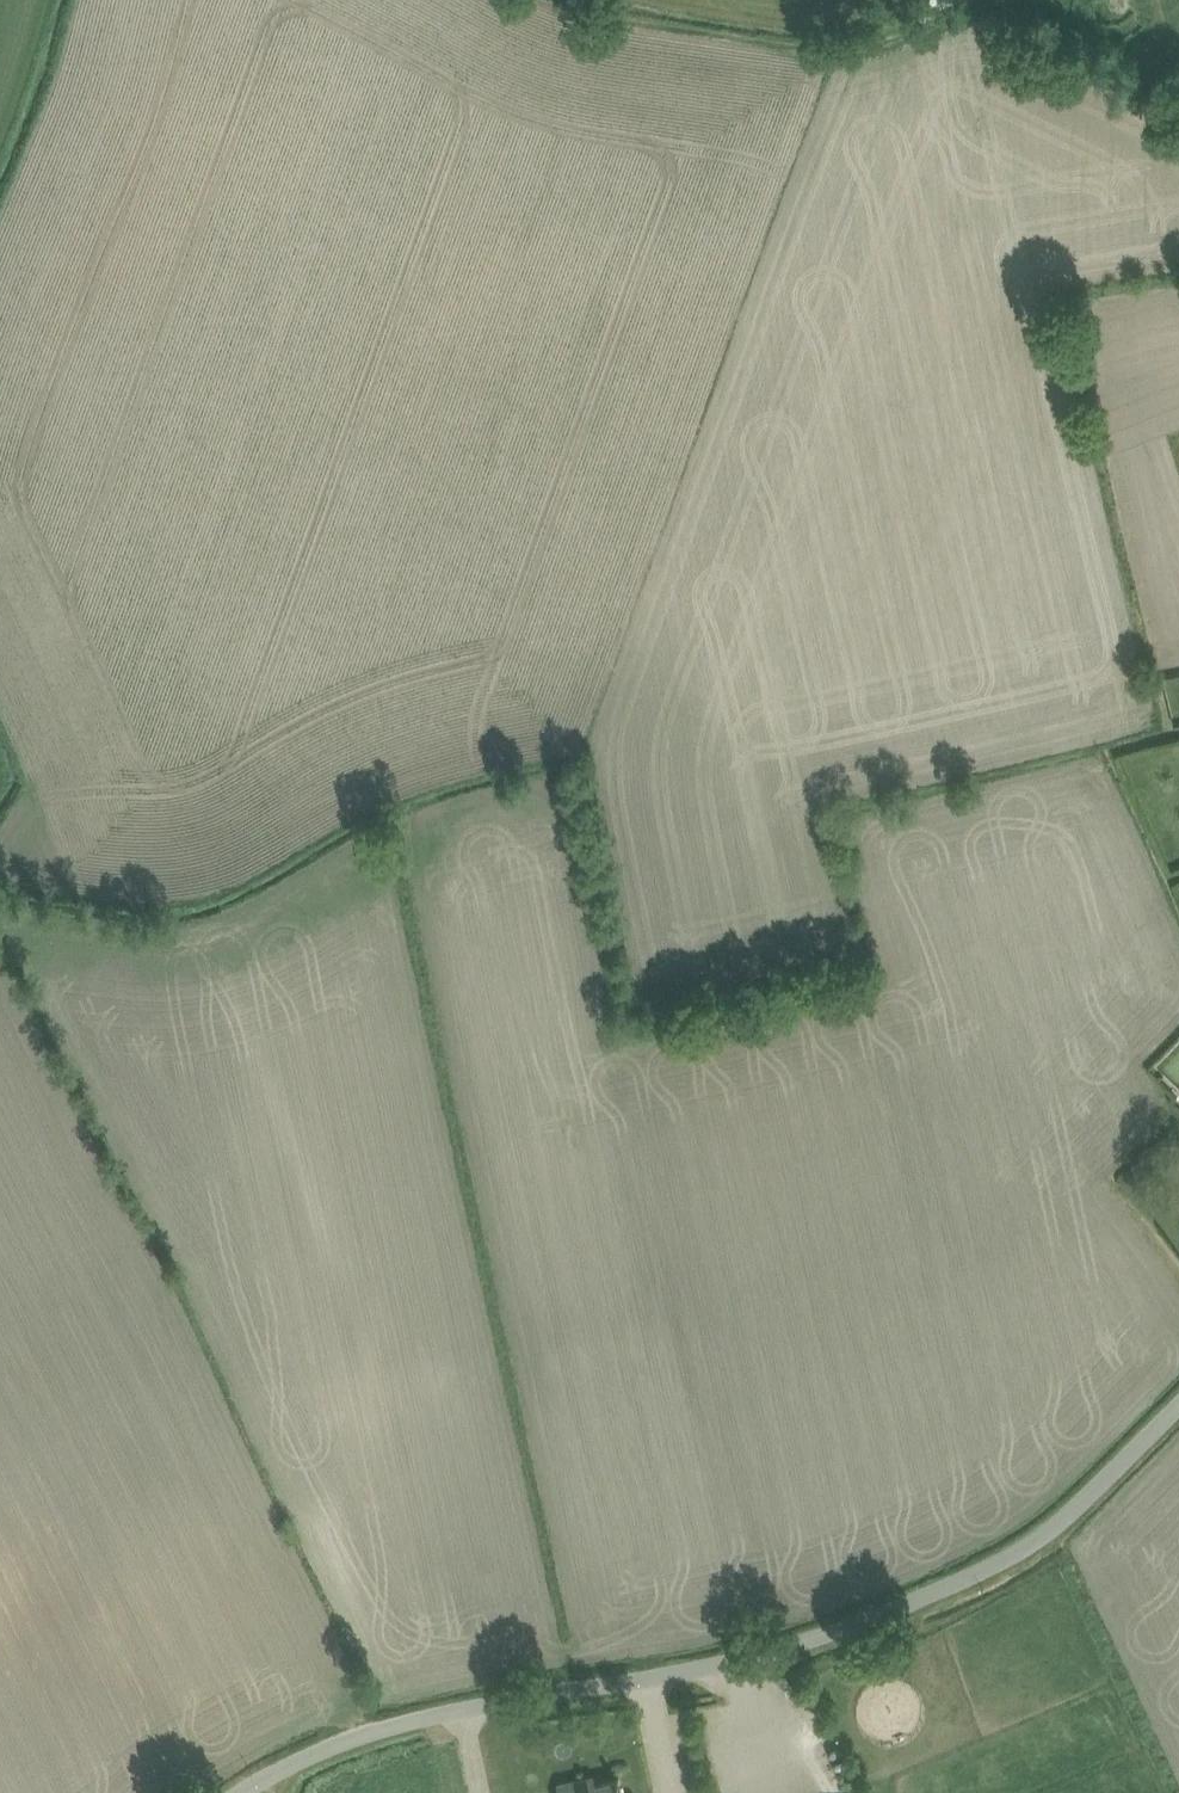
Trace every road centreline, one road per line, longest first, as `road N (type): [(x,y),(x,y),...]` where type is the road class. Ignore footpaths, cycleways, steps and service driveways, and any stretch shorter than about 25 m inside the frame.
road 1 (unclassified): [(204,1792),(322,1726),(734,1658),(956,1579),(1039,1526),(1178,1385)]

